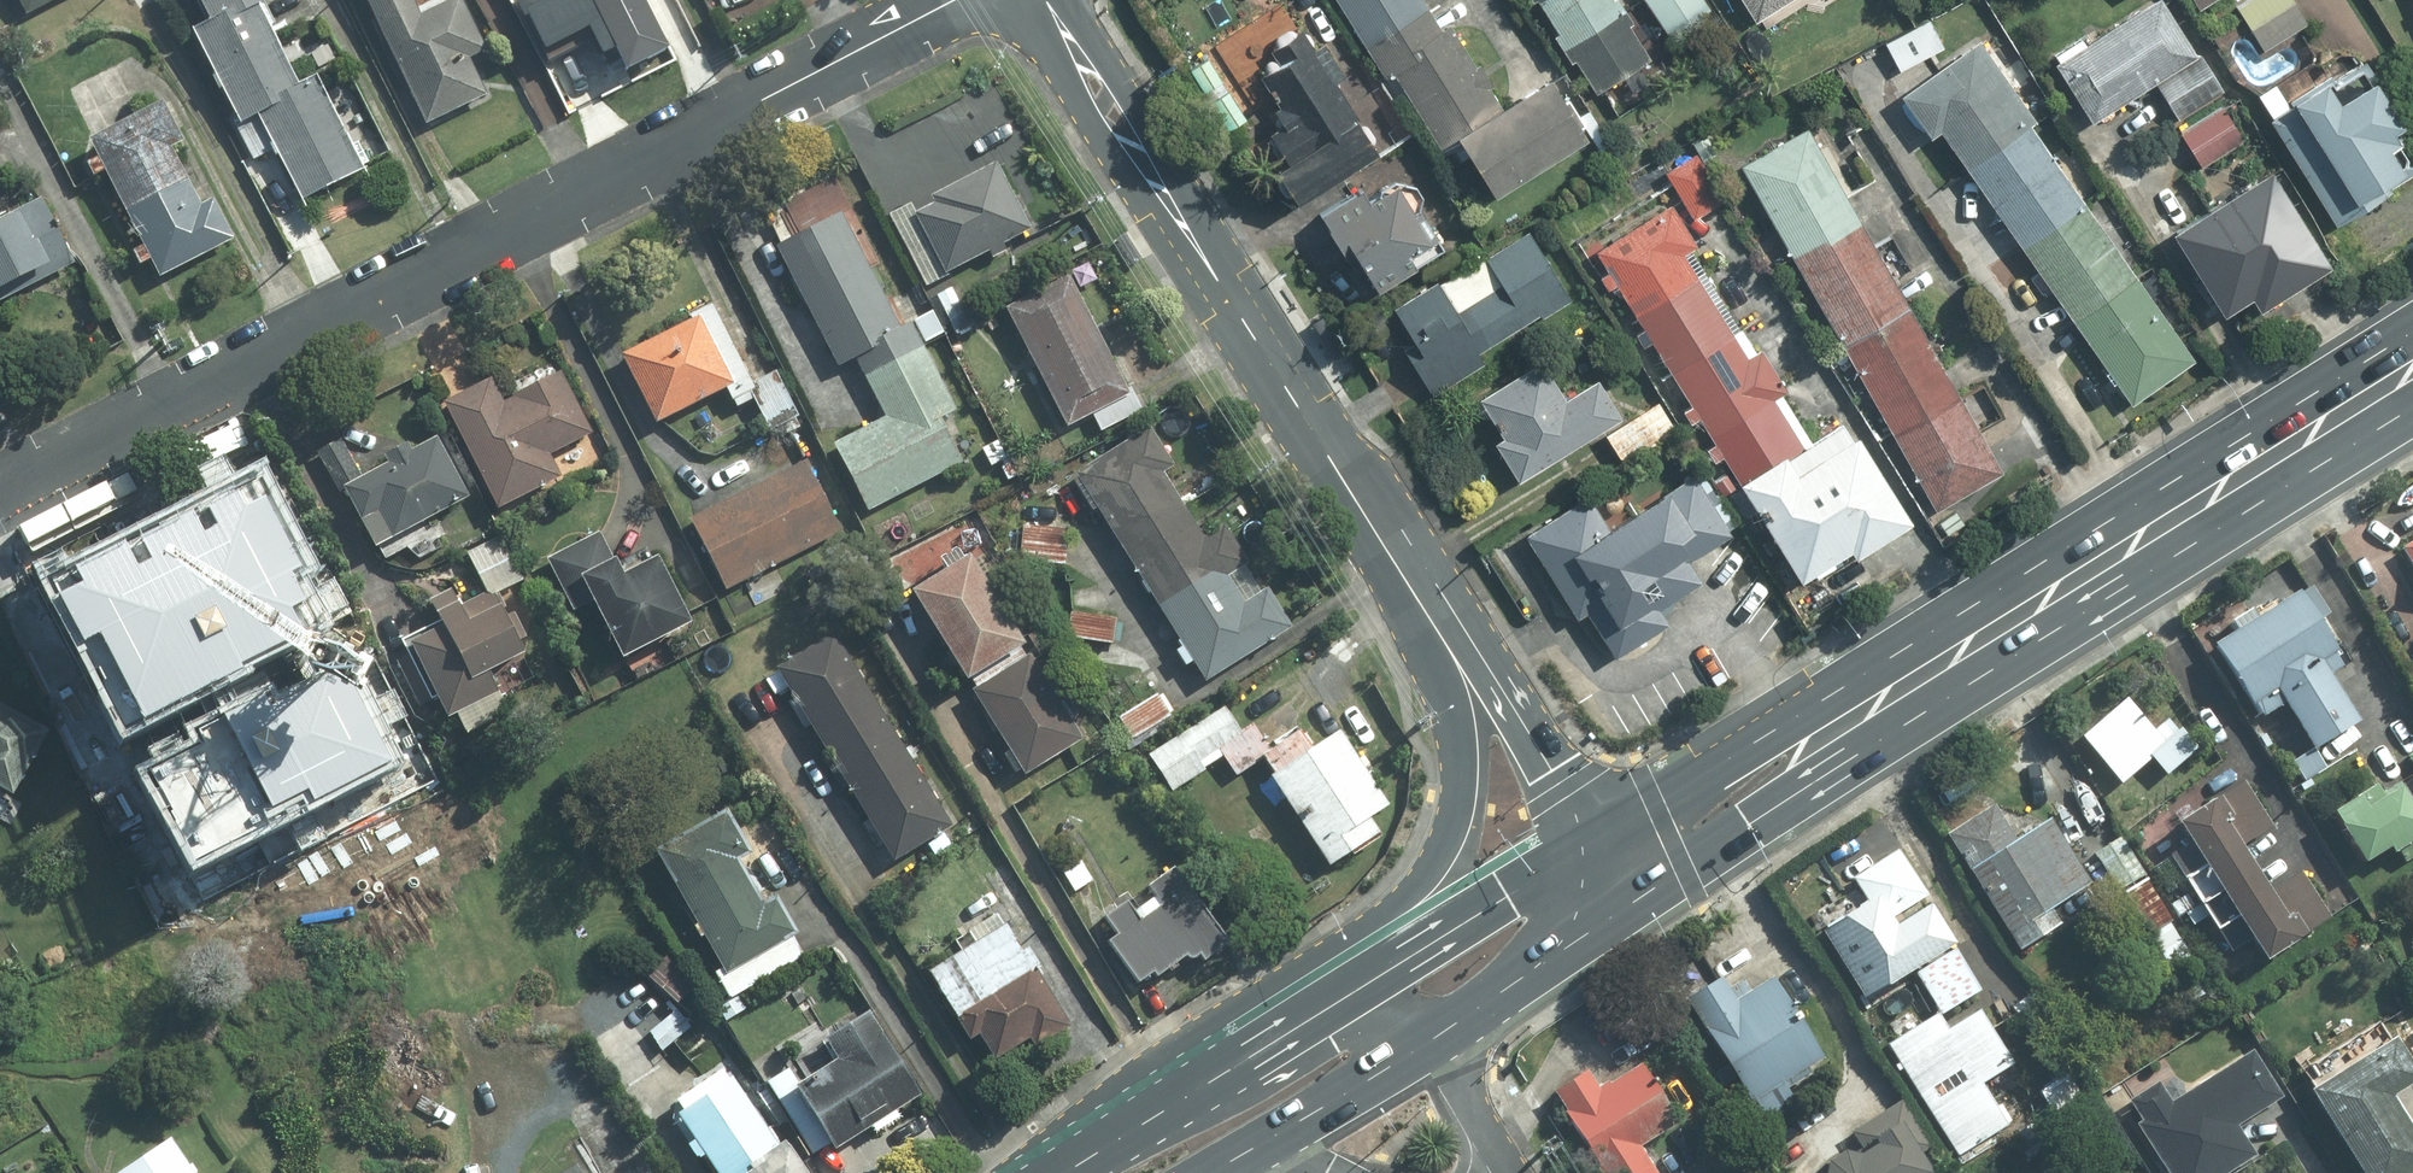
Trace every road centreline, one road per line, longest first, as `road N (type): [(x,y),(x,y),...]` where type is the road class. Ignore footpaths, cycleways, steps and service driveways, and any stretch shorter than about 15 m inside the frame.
road 1 (residential): [(953,0),(0,494)]
road 2 (primary): [(1121,1137),(1224,1015),(1405,898),(1439,856),(1458,817),(1466,764),(1459,715),(1409,583)]
road 3 (secondary): [(1409,583),(1044,0)]
road 4 (primary): [(1890,694),(2412,367)]
road 5 (primary): [(1890,694),(1817,778),(1571,944)]
road 6 (primary): [(1591,843),(1785,720),(1890,694)]
road 7 (primary): [(1307,1025),(1591,843)]
road 8 (secondary): [(1409,583),(1484,658),(1591,843)]
road 9 (primary): [(1121,1137),(1307,1025)]
road 10 (primary): [(1428,1040),(1246,1154)]
road 11 (primary): [(1571,944),(1428,1040)]
road 12 (residential): [(1428,1040),(1513,1172)]
road 13 (residential): [(1307,1025),(1374,1020),(1428,1040)]

